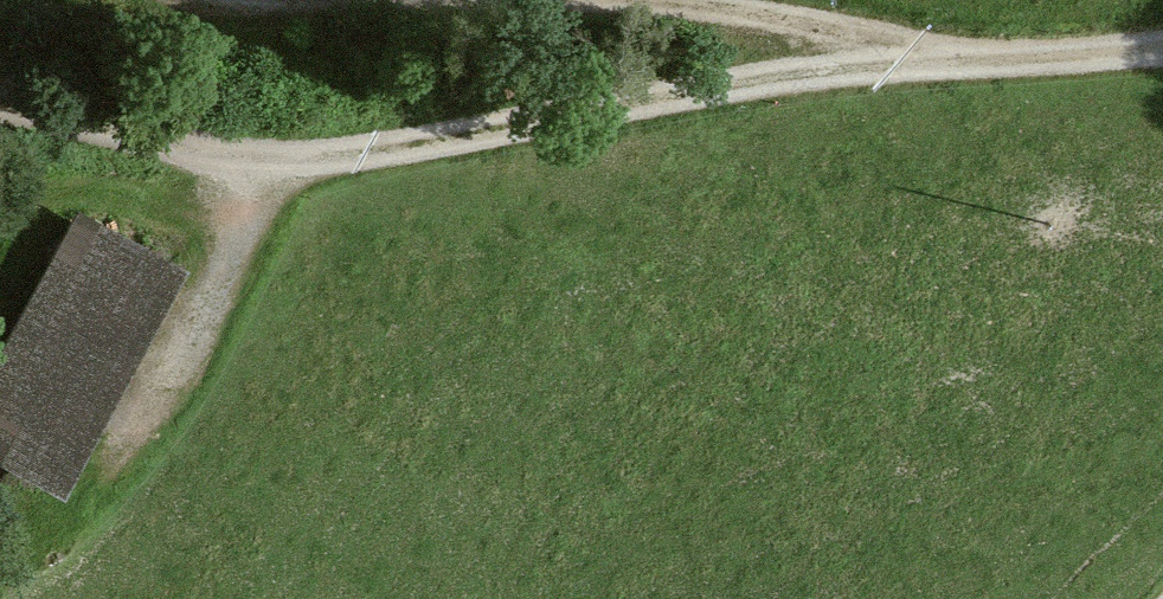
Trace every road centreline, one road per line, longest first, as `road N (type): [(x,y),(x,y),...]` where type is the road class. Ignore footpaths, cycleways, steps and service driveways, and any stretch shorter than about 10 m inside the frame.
road 1 (track): [(1162,57),(1058,73),(894,73),(356,164),(203,165),(0,119)]
road 2 (track): [(227,0),(586,2),(772,28),(894,73)]

